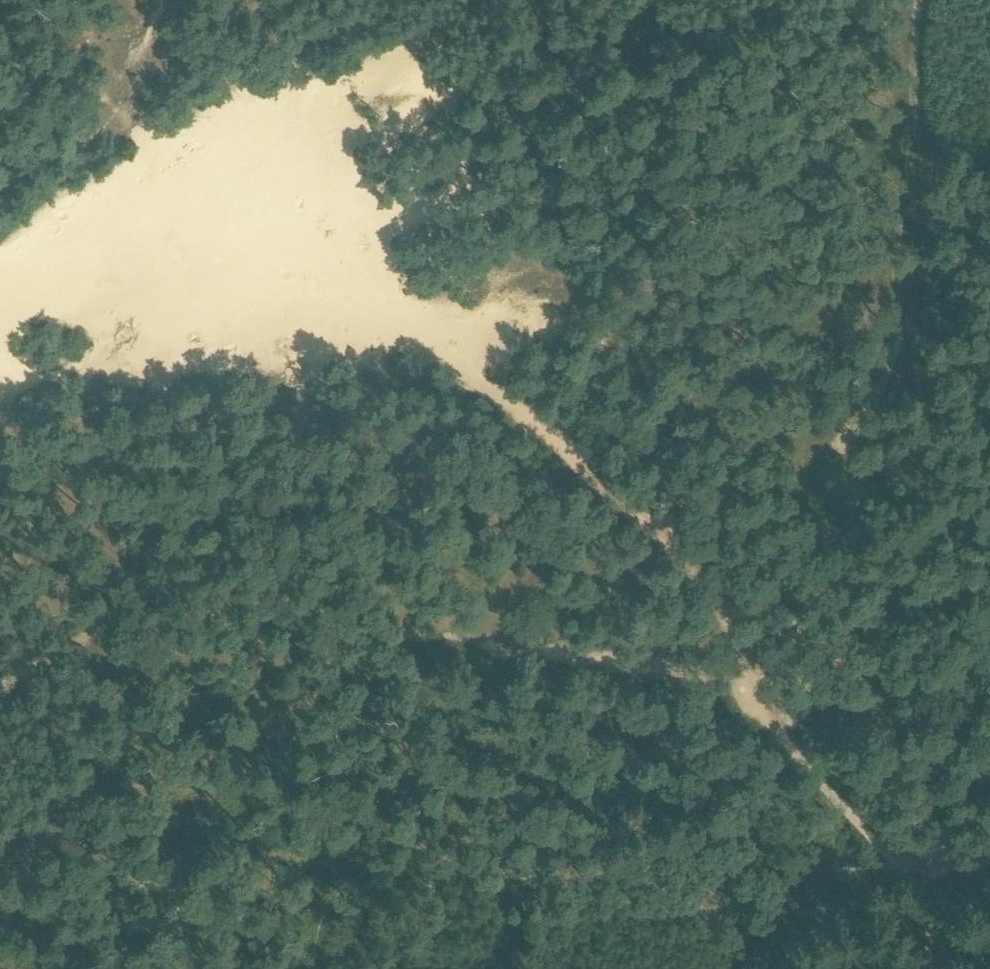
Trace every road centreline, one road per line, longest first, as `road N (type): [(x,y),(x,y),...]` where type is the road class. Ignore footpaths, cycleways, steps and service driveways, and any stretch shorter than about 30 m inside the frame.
road 1 (track): [(867,835),(752,682),(718,599),(457,347),(235,308),(0,305)]
road 2 (track): [(742,657),(753,598),(911,324),(905,201),(922,0)]
road 3 (track): [(935,968),(919,876),(867,835)]

